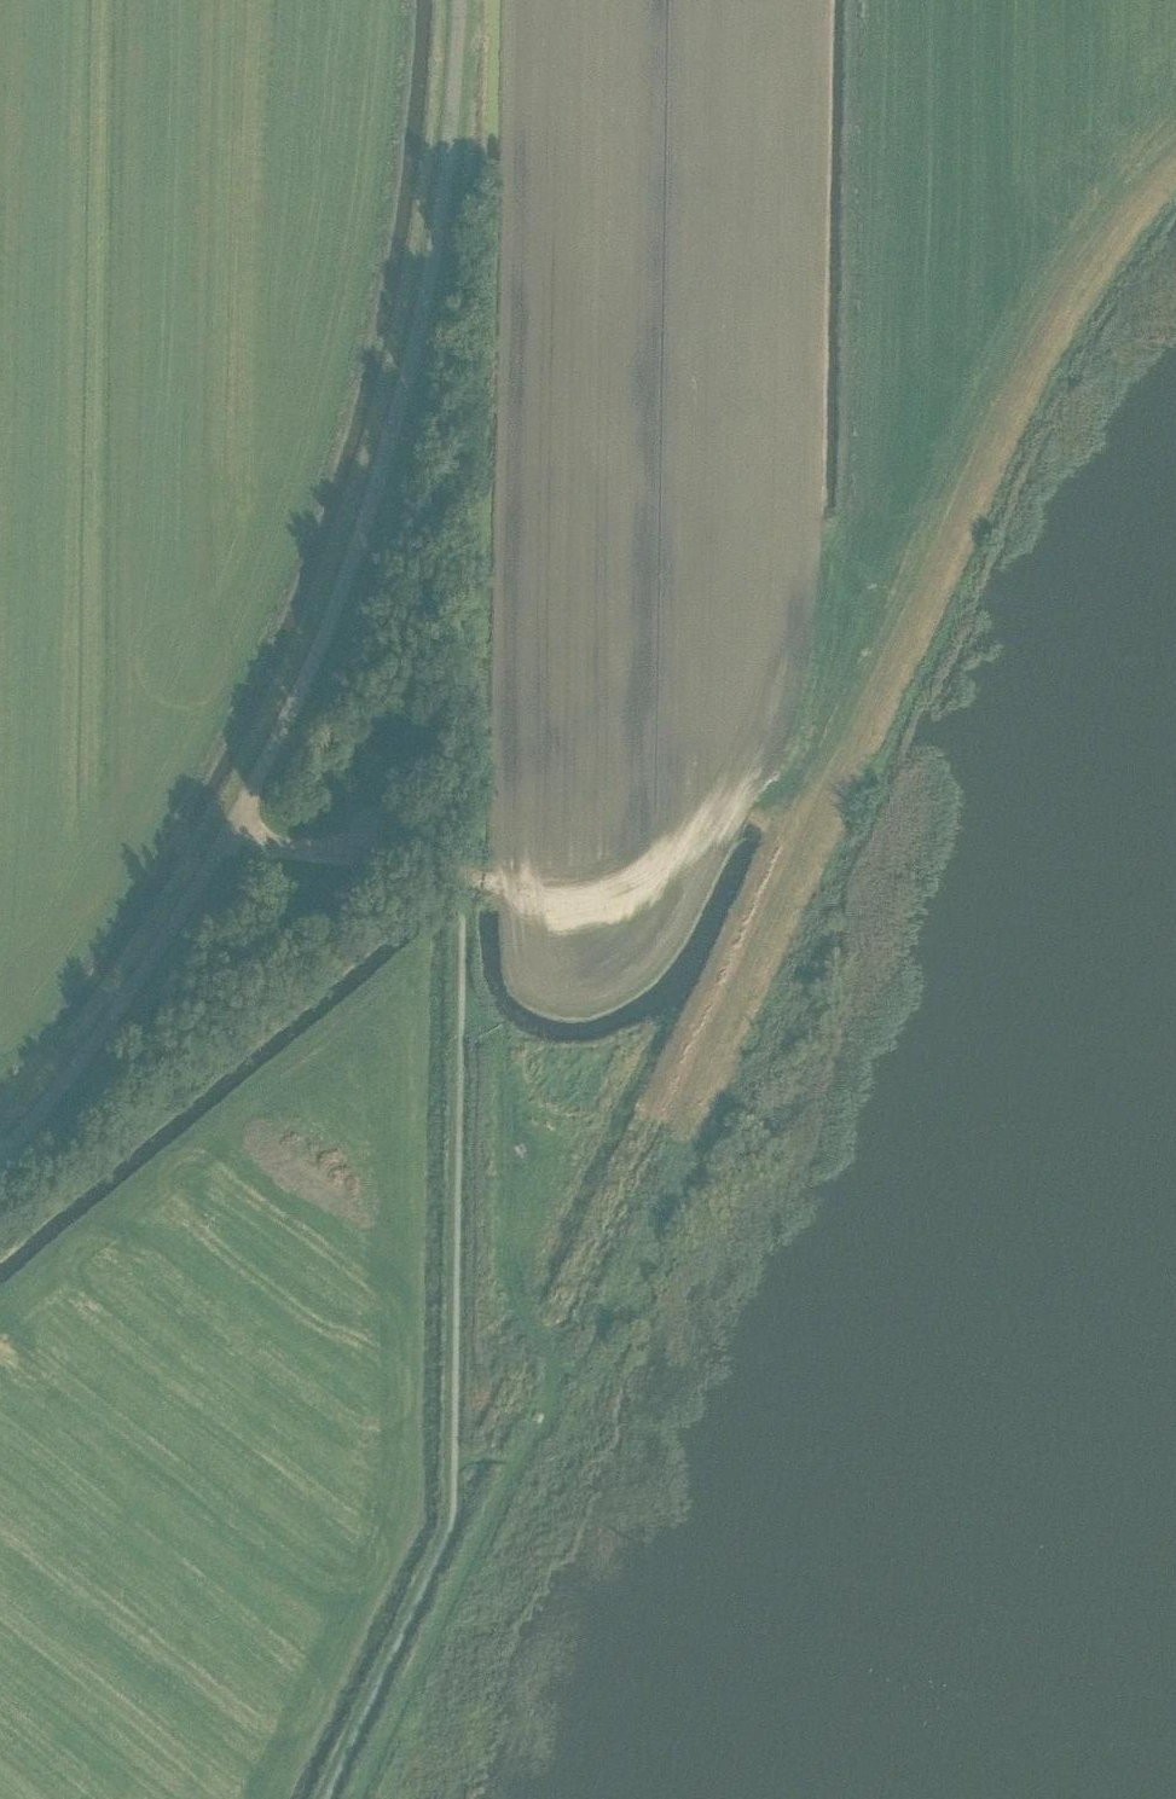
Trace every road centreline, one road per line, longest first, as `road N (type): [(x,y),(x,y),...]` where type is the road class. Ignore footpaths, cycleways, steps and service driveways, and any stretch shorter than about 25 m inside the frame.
road 1 (unclassified): [(0,1158),(124,1009),(231,835),(301,700),(372,522),(419,363),(449,204),(460,0)]

